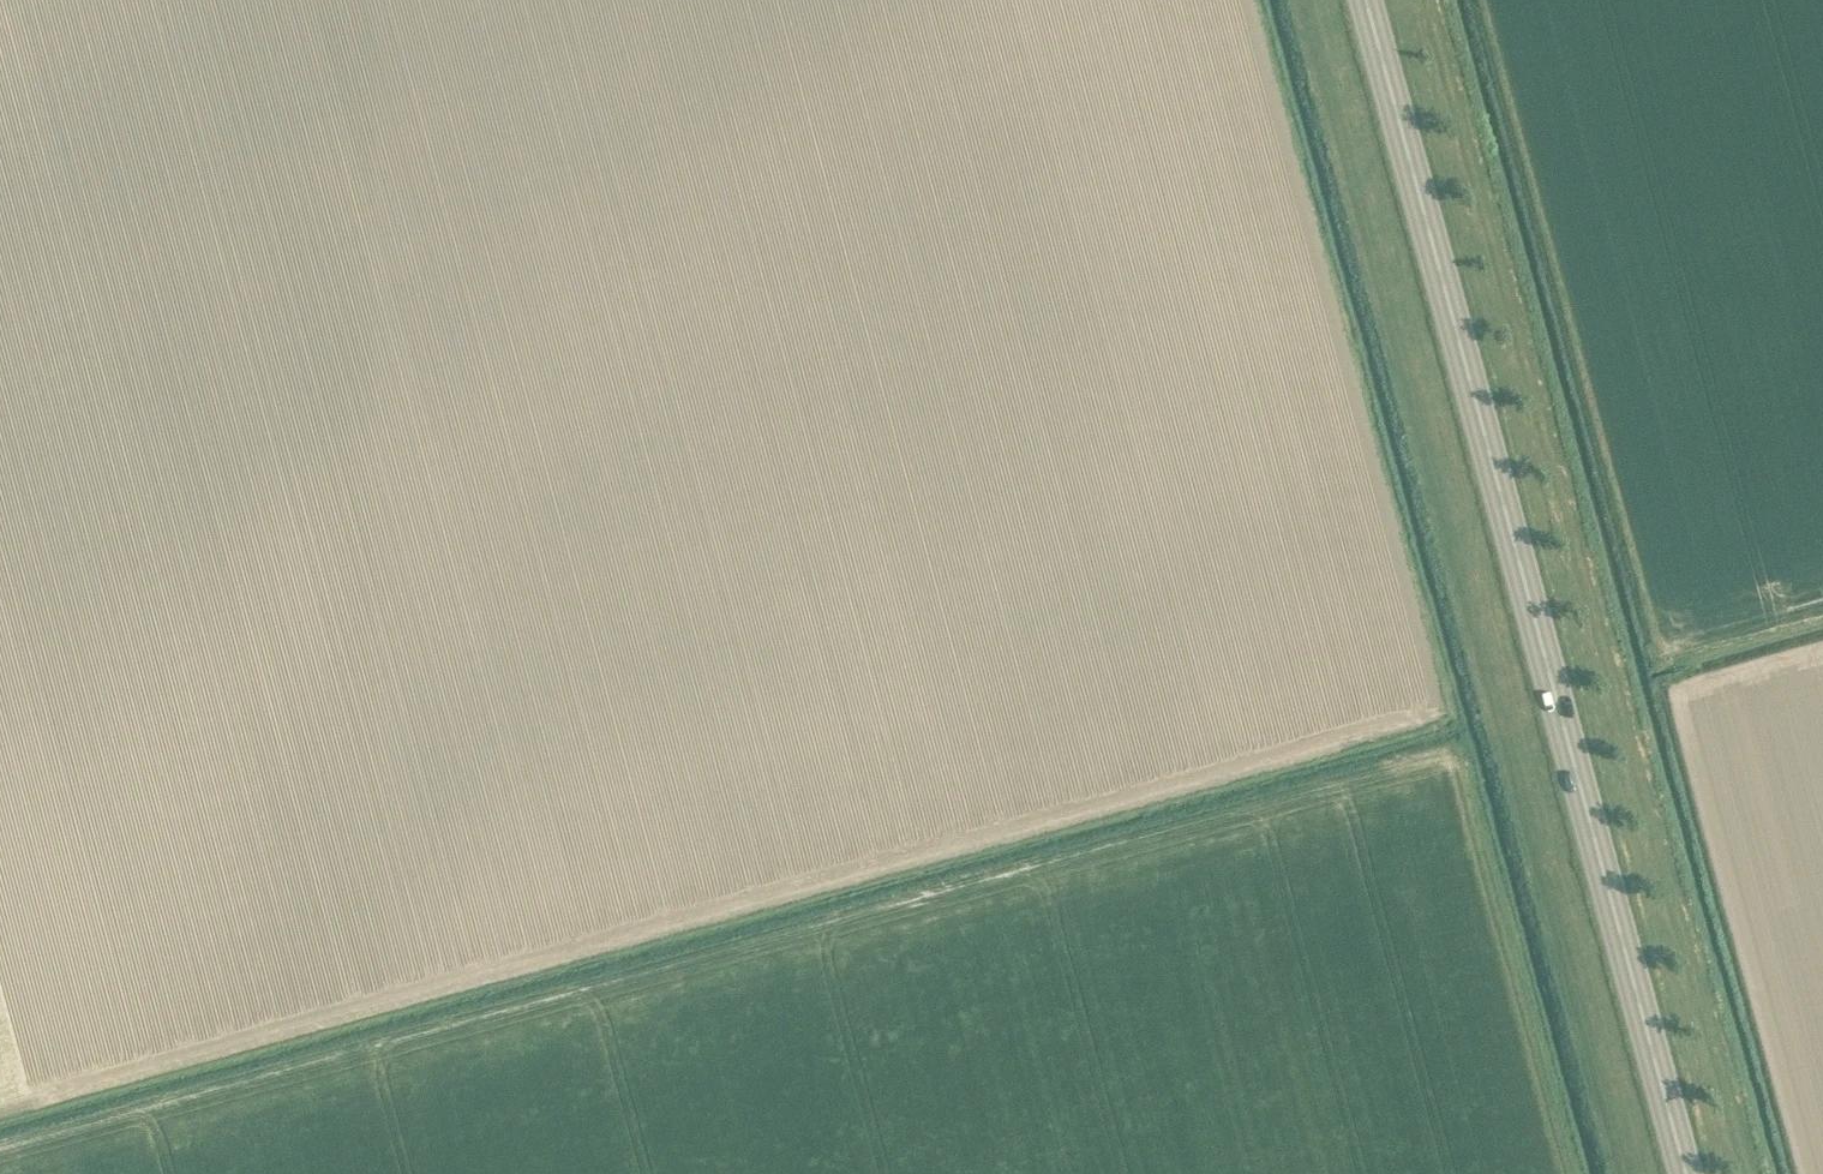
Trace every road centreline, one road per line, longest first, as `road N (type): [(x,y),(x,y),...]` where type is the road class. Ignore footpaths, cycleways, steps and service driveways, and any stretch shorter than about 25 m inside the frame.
road 1 (trunk): [(1685,1173),(1364,0)]

